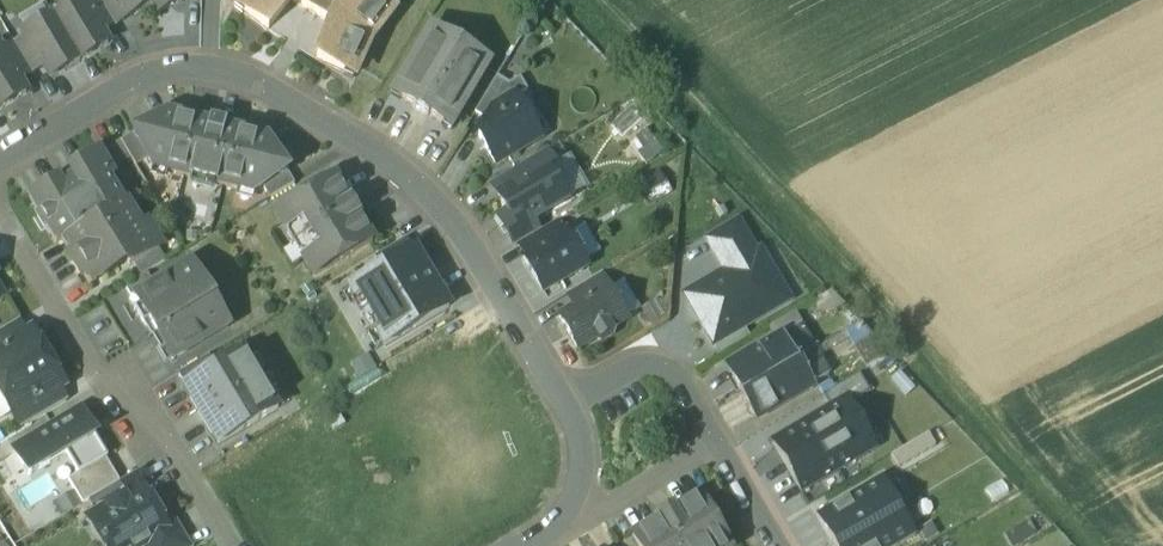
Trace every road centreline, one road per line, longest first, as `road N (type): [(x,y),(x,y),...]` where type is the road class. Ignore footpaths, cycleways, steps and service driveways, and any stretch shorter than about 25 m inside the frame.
road 1 (track): [(1094,545),(589,0)]
road 2 (residential): [(0,162),(133,85),(177,72),(237,76),(379,157),(432,197),(464,234),(563,407)]
road 3 (residential): [(229,545),(180,457),(97,376),(0,209)]
road 4 (residential): [(778,545),(673,371),(648,365),(563,407)]
road 5 (residential): [(563,407),(576,442),(576,481),(556,533),(534,545)]

